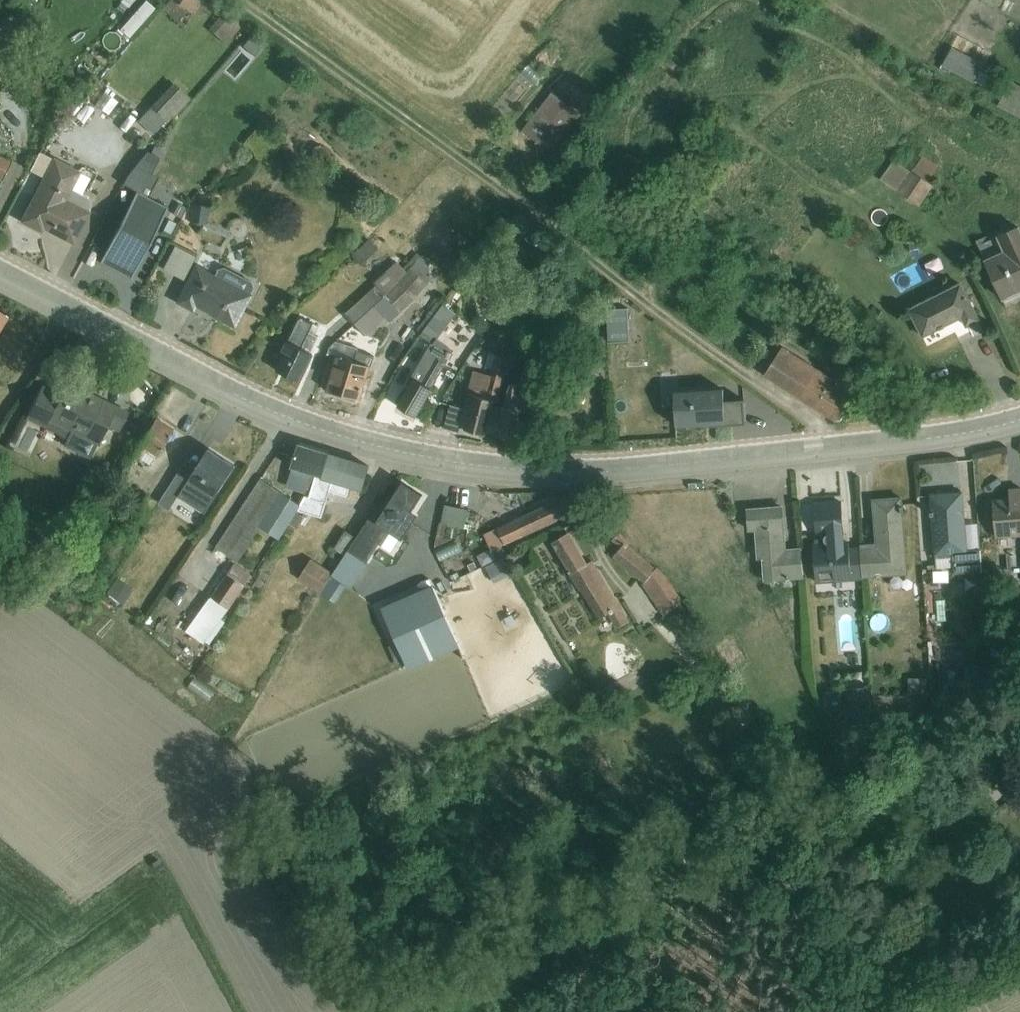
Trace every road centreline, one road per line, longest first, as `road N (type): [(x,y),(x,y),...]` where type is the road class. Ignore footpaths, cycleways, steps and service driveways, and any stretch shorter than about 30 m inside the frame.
road 1 (tertiary): [(1019,420),(857,449),(690,465),(549,470),(409,456),(271,407),(0,278)]
road 2 (track): [(827,451),(812,420),(236,0)]

